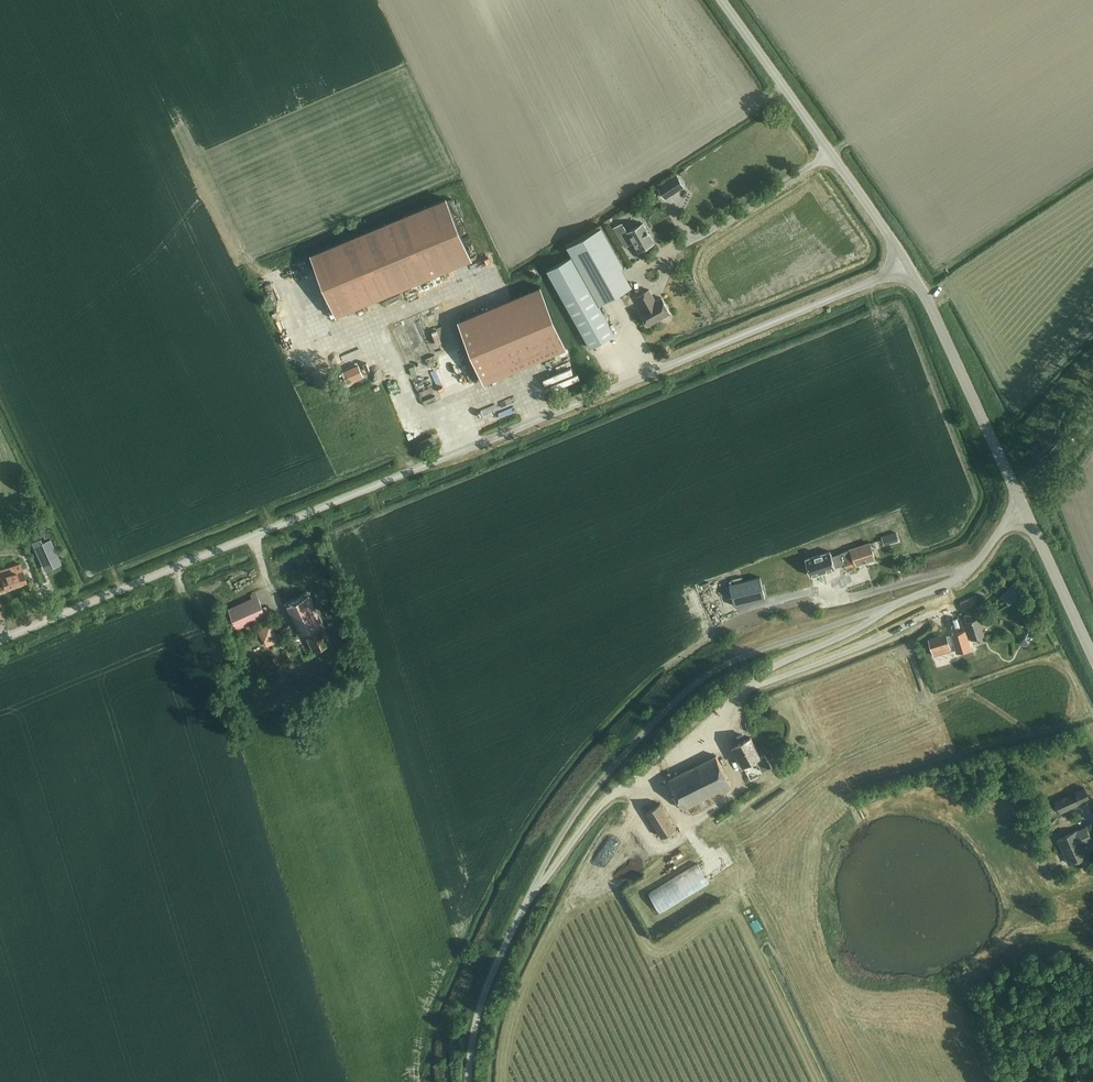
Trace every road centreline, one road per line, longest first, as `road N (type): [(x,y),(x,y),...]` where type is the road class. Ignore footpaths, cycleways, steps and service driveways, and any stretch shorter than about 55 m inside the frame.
road 1 (unclassified): [(0,637),(905,265)]
road 2 (unclassified): [(468,1081),(479,1008),(531,891),(587,794),(660,716),(718,668),(946,586),(1024,510)]
road 3 (tertiary): [(905,265),(724,0)]
road 4 (tertiary): [(1024,510),(905,265)]
road 5 (tertiary): [(1092,646),(1024,510)]

